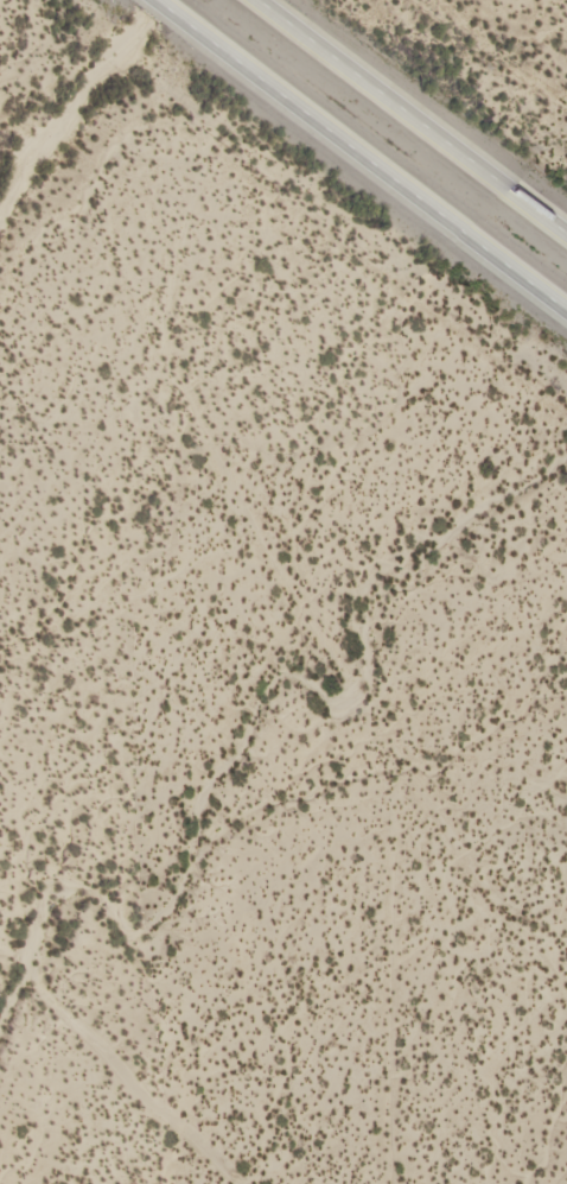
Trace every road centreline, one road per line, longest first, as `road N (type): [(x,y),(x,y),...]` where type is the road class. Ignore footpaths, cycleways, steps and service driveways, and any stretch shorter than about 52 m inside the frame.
road 1 (motorway): [(155,0),(566,311)]
road 2 (motorway): [(566,237),(252,0)]

